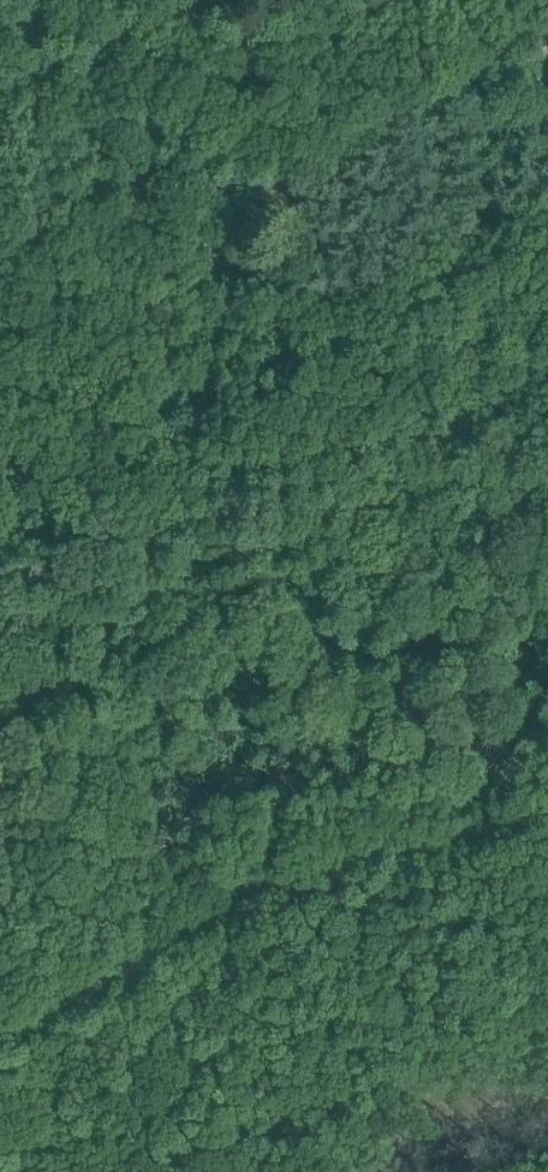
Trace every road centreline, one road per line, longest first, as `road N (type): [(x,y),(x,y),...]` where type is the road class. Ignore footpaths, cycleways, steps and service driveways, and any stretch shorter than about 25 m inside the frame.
road 1 (unclassified): [(0,1071),(131,1007),(187,960),(354,886),(547,832)]

